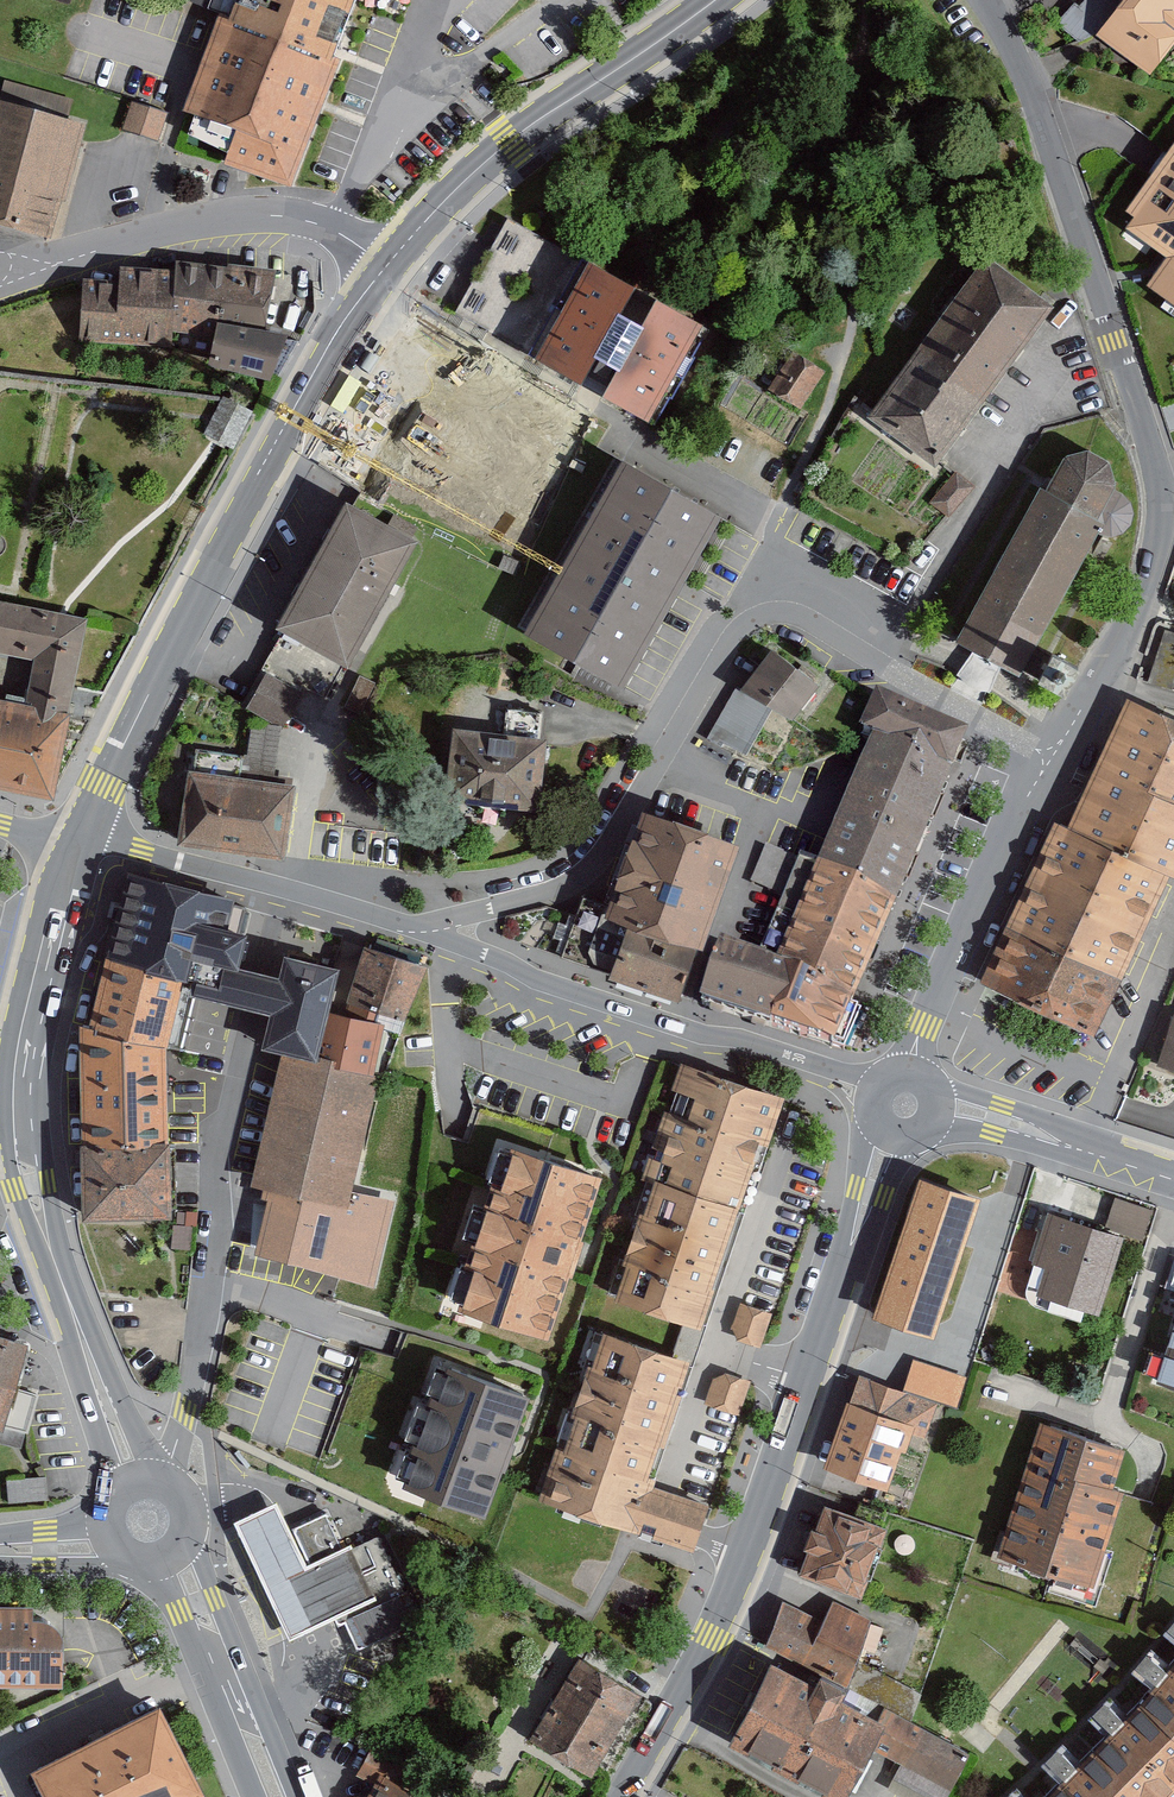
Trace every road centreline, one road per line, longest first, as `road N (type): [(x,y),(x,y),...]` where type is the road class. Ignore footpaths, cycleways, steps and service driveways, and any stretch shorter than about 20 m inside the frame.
road 1 (residential): [(1051,759),(804,618),(770,613),(735,636),(591,869),(558,891),(414,925)]
road 2 (primary): [(385,267),(335,335),(256,480),(79,839)]
road 3 (residential): [(280,886),(231,1109),(215,1139),(221,1213),(196,1359),(171,1454),(151,1468)]
road 4 (tertiary): [(622,1796),(711,1636),(841,1273)]
road 5 (residential): [(1158,475),(1033,91),(987,0)]
road 6 (residential): [(875,1084),(537,979),(414,925)]
road 7 (primary): [(79,839),(25,1070),(27,1156),(64,1291)]
road 8 (primary): [(714,0),(508,143),(385,267)]
road 9 (residential): [(561,0),(390,123),(365,178),(329,227)]
road 10 (residential): [(29,275),(116,245),(241,218),(329,227)]
road 11 (residential): [(922,1024),(1022,804),(1051,759)]
road 12 (primary): [(297,1796),(189,1532)]
road 13 (primary): [(162,1561),(256,1796)]
road 14 (residential): [(1083,1150),(1173,926)]
road 15 (residential): [(1101,680),(1140,604),(1160,528),(1158,475)]
road 16 (primary): [(64,1291),(76,1366),(117,1494)]
road 17 (residential): [(280,886),(79,839)]
road 18 (primary): [(151,1468),(106,1361),(64,1291)]
road 19 (tertiary): [(1083,1150),(1028,1113),(933,1085)]
road 20 (tertiary): [(871,1118),(841,1241),(841,1273)]
road 21 (tertiary): [(841,1273),(864,1250),(914,1139)]
road 22 (tertiary): [(932,1127),(1083,1150)]
road 23 (residential): [(414,925),(280,886)]
road 24 (tertiary): [(0,1565),(131,1559)]

